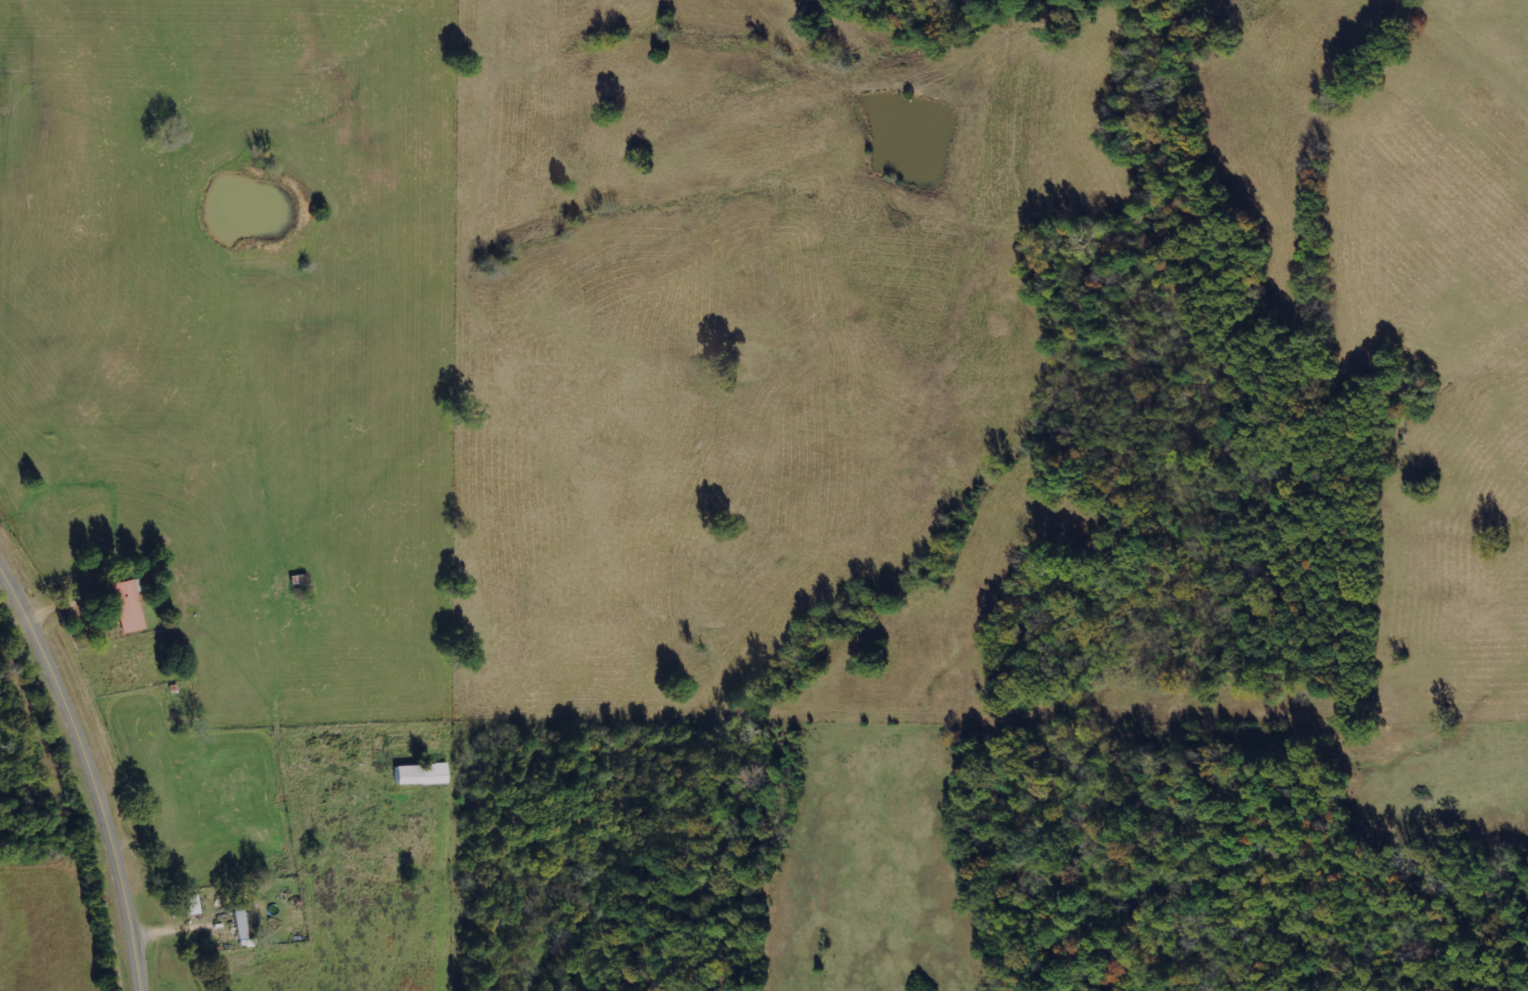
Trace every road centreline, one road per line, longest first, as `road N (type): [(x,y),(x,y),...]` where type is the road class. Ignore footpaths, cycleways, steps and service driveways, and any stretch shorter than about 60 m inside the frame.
road 1 (tertiary): [(134,990),(91,787),(0,575)]

